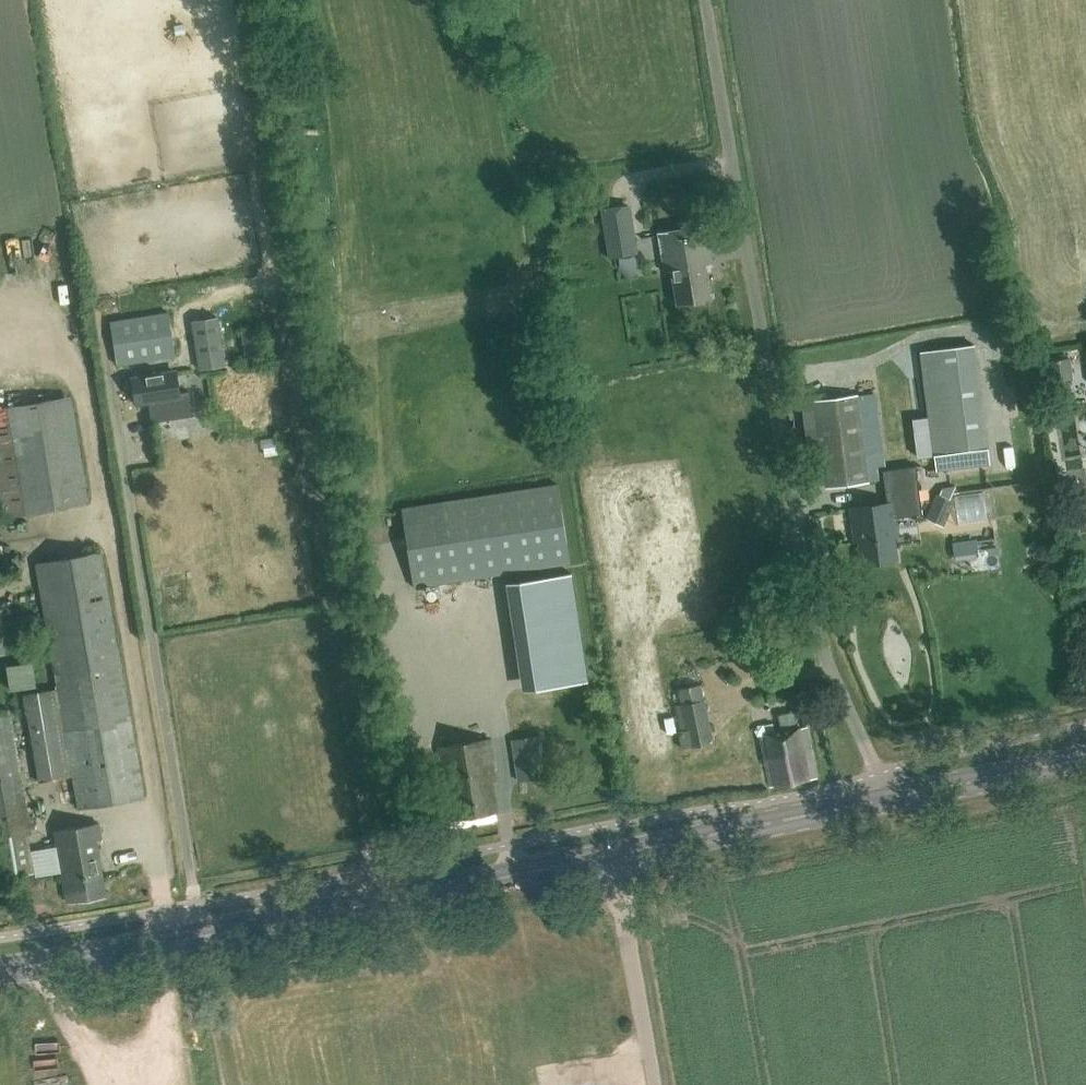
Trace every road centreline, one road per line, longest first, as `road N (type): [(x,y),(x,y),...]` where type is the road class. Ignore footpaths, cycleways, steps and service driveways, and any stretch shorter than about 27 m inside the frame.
road 1 (unclassified): [(889,800),(817,630),(705,0)]
road 2 (secondary): [(0,969),(616,854)]
road 3 (secondary): [(616,854),(889,800)]
road 4 (unclassified): [(656,1084),(616,854)]
road 5 (secondary): [(889,800),(1085,759)]

